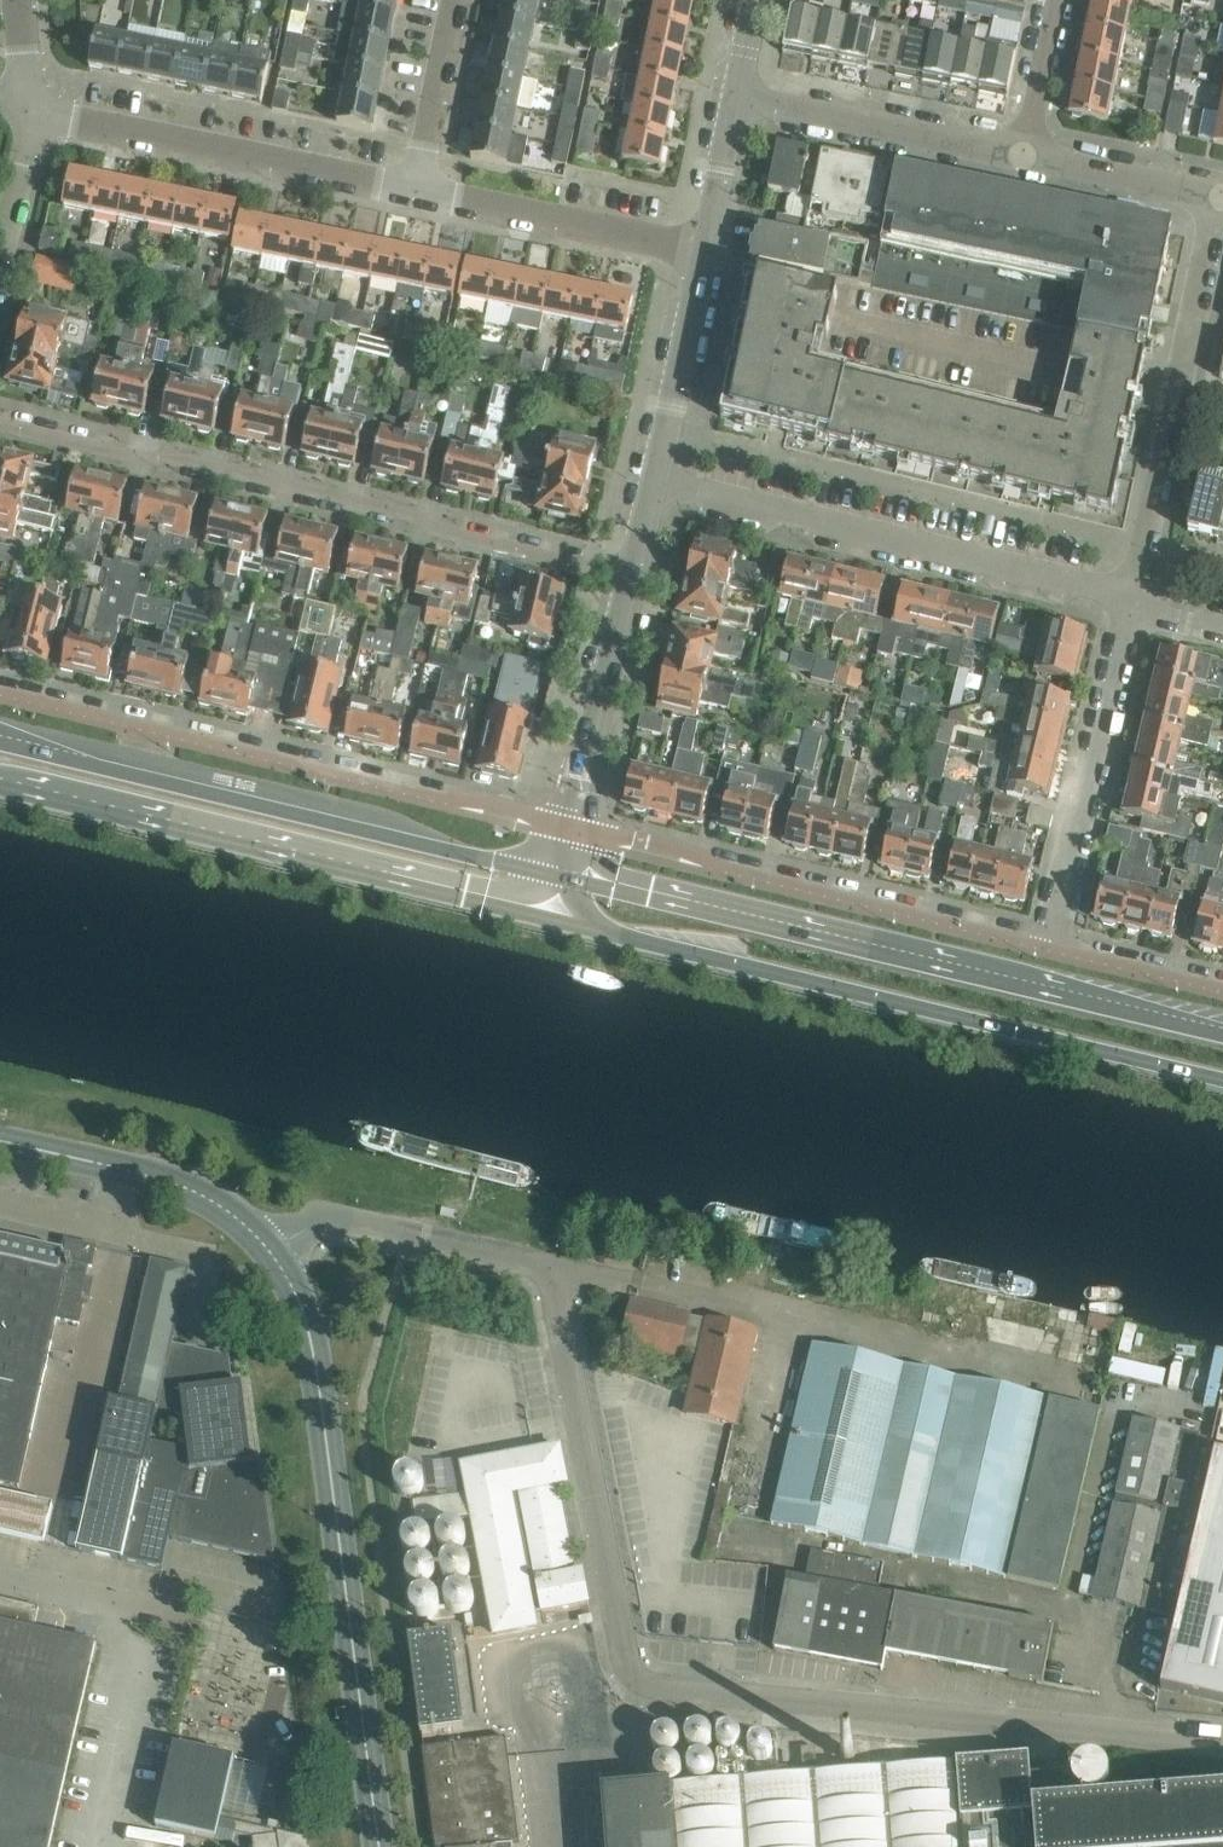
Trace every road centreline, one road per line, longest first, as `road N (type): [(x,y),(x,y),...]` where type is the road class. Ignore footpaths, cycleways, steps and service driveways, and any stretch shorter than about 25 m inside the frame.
road 1 (unclassified): [(1222,1745),(656,1689),(633,1679),(621,1660),(545,1268),(353,1219),(306,1219),(263,1242)]
road 2 (secondary): [(552,920),(1222,1079)]
road 3 (secondary): [(1222,1035),(561,879)]
road 4 (residential): [(626,582),(372,524),(342,497),(192,463),(144,469),(0,432)]
road 5 (secondary): [(380,1846),(312,1337),(296,1290),(263,1242)]
road 6 (residential): [(571,831),(0,694)]
road 7 (secondary): [(561,879),(0,741)]
road 8 (secondary): [(0,786),(552,920)]
road 9 (residential): [(1138,598),(649,479)]
road 10 (residential): [(1053,950),(571,831)]
road 11 (residential): [(1138,598),(1221,198)]
road 12 (residential): [(418,191),(30,109)]
road 13 (residential): [(1053,950),(1138,598)]
road 14 (residential): [(1024,156),(732,98)]
road 15 (secondary): [(263,1242),(233,1213),(180,1184),(0,1141)]
road 16 (residential): [(699,250),(418,191)]
road 17 (tertiary): [(571,831),(626,582)]
road 18 (tertiary): [(649,479),(699,250)]
road 19 (residential): [(1221,198),(1024,156)]
road 20 (residential): [(418,191),(458,0)]
road 21 (residential): [(0,1576),(181,1616)]
road 22 (residential): [(0,285),(32,148),(30,109)]
road 23 (residential): [(1222,991),(1053,950)]
road 24 (residential): [(1024,156),(1056,0)]
road 25 (tertiary): [(699,250),(732,98)]

